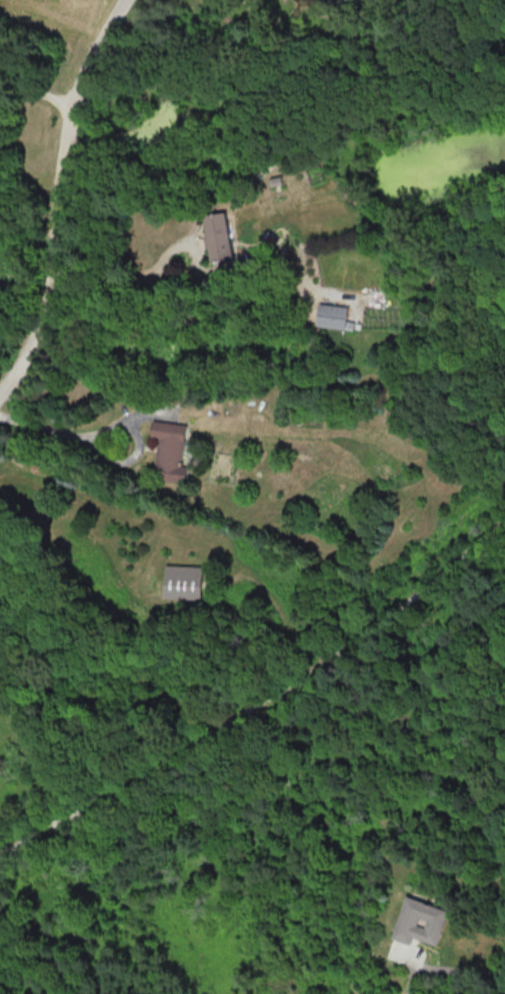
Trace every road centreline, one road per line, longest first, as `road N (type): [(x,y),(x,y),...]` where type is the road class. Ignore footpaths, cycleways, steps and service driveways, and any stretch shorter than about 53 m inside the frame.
road 1 (residential): [(0,391),(30,351),(51,289),(69,113),(124,0)]

